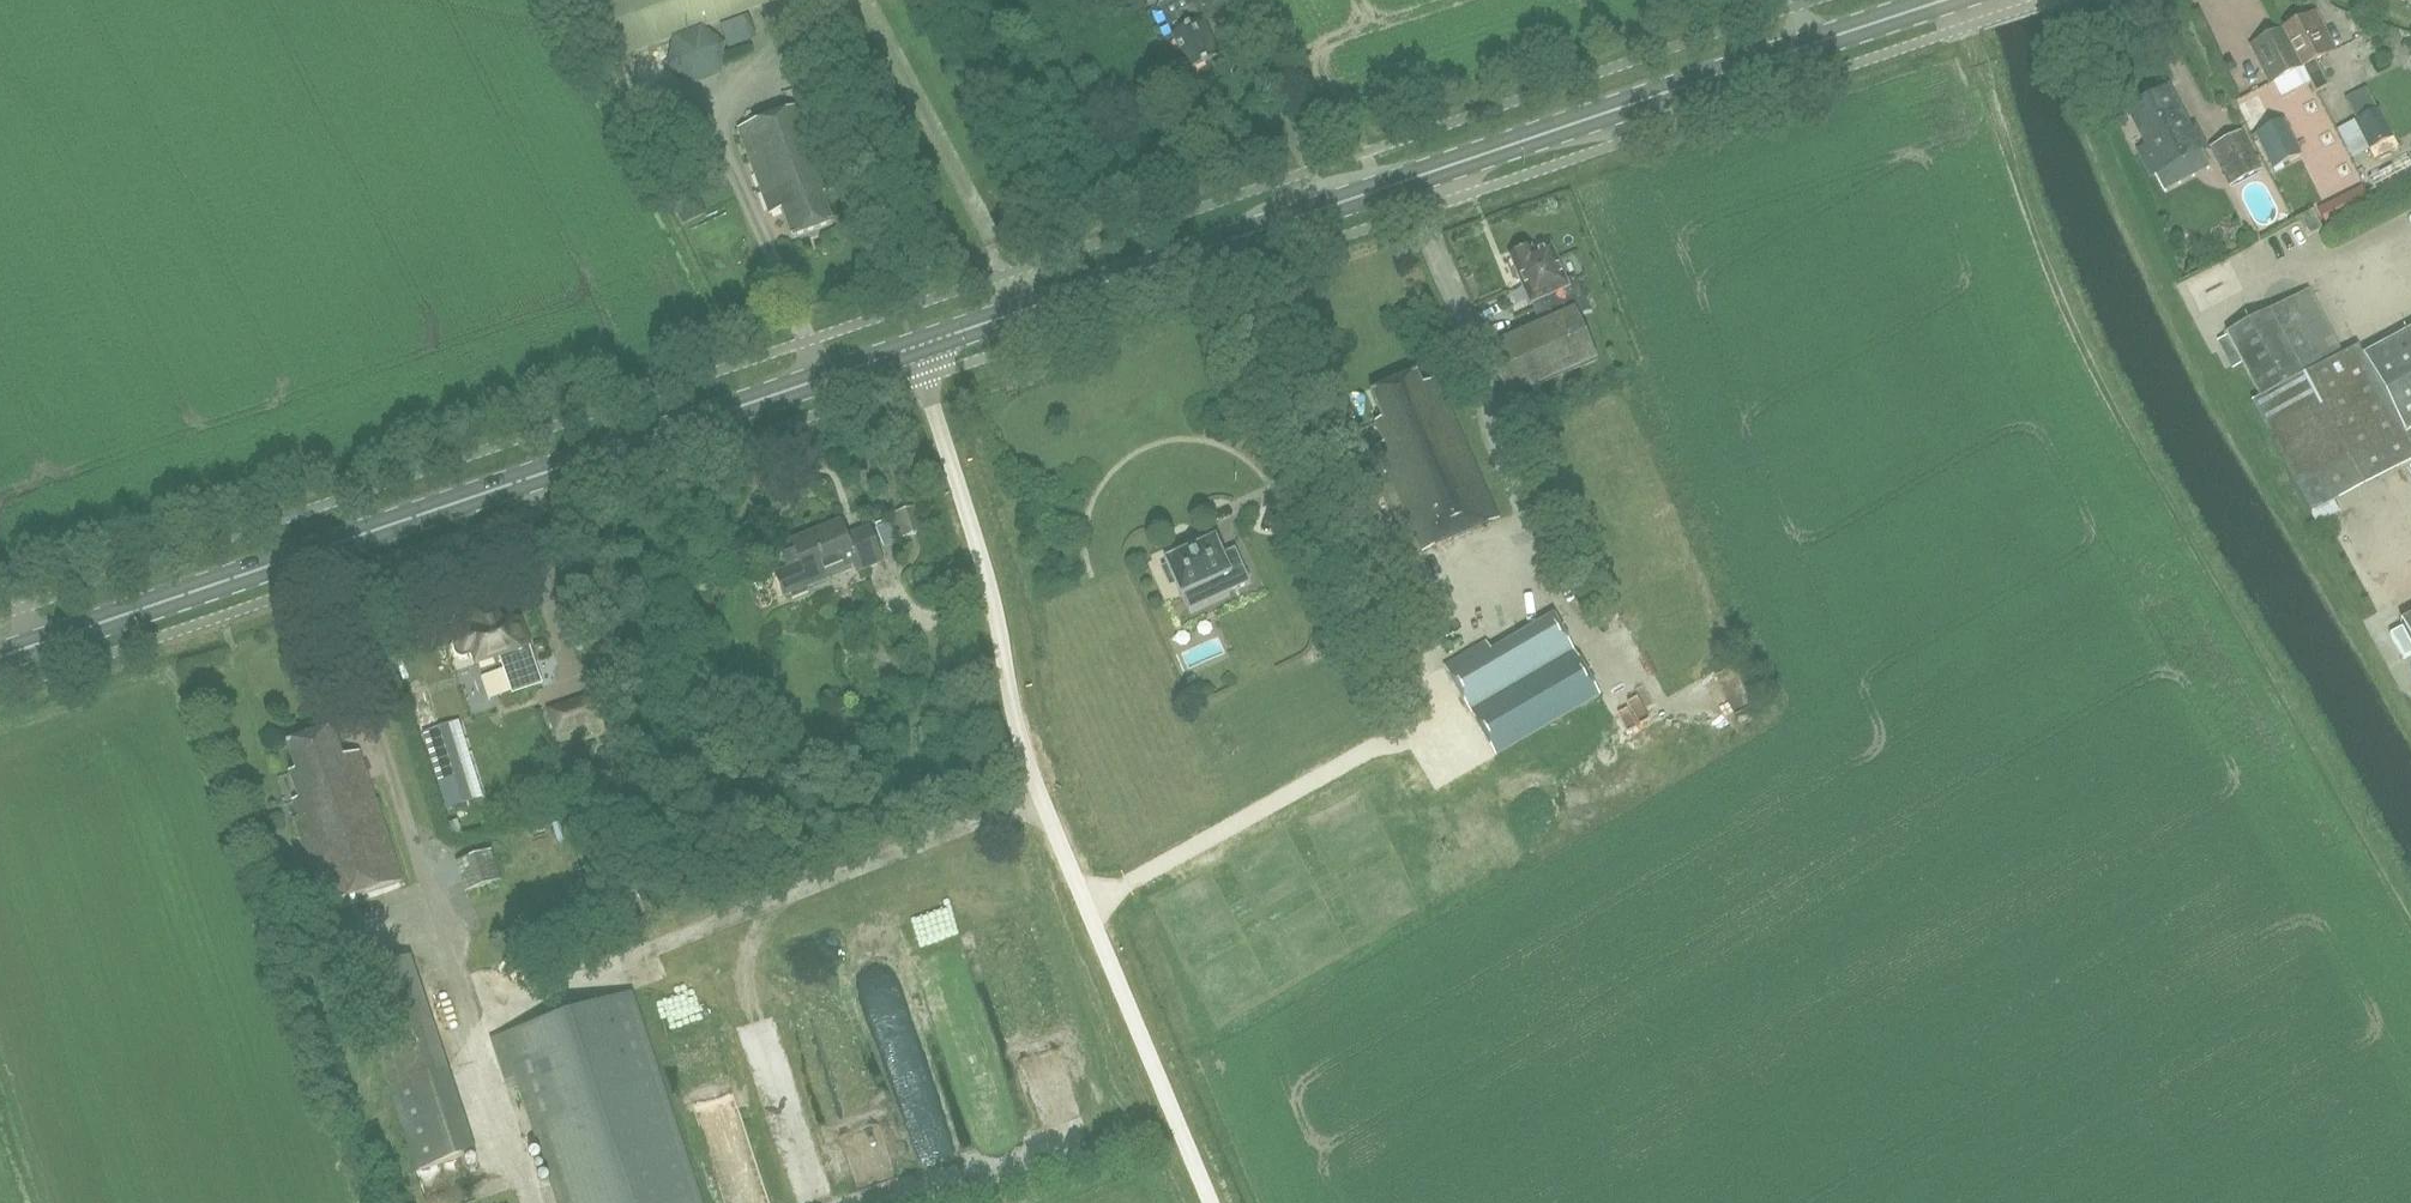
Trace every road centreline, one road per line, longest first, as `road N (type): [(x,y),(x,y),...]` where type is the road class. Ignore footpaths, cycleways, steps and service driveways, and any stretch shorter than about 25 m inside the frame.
road 1 (primary): [(916,346),(1949,0)]
road 2 (track): [(2410,923),(2109,398),(2021,197),(1958,0)]
road 3 (primary): [(0,657),(916,346)]
road 4 (unclassified): [(1210,1202),(1050,822),(985,558),(916,346)]

